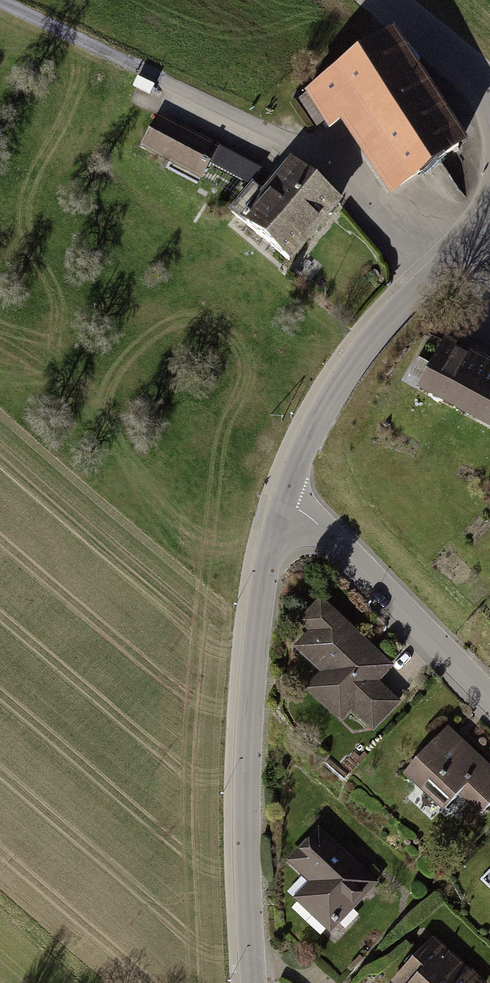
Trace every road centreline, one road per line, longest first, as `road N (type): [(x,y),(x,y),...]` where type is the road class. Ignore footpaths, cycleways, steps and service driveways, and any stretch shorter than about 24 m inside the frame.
road 1 (residential): [(254,982),(248,756),(262,594),(283,498)]
road 2 (residential): [(283,498),(344,379),(489,212)]
road 3 (residential): [(489,695),(283,498)]
road 4 (track): [(0,3),(167,82)]
road 5 (residential): [(489,92),(395,0)]

